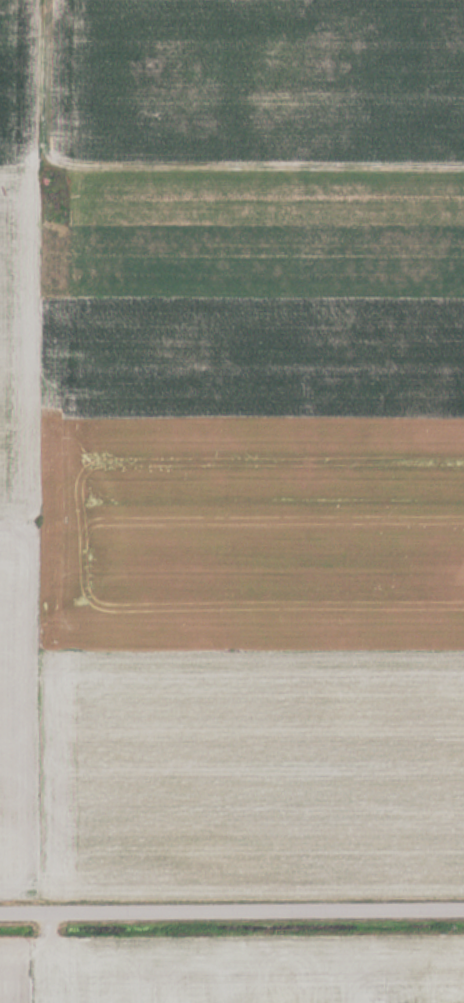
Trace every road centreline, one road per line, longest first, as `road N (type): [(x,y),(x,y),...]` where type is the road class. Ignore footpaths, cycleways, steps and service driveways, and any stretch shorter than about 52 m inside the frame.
road 1 (residential): [(0,917),(463,915)]

